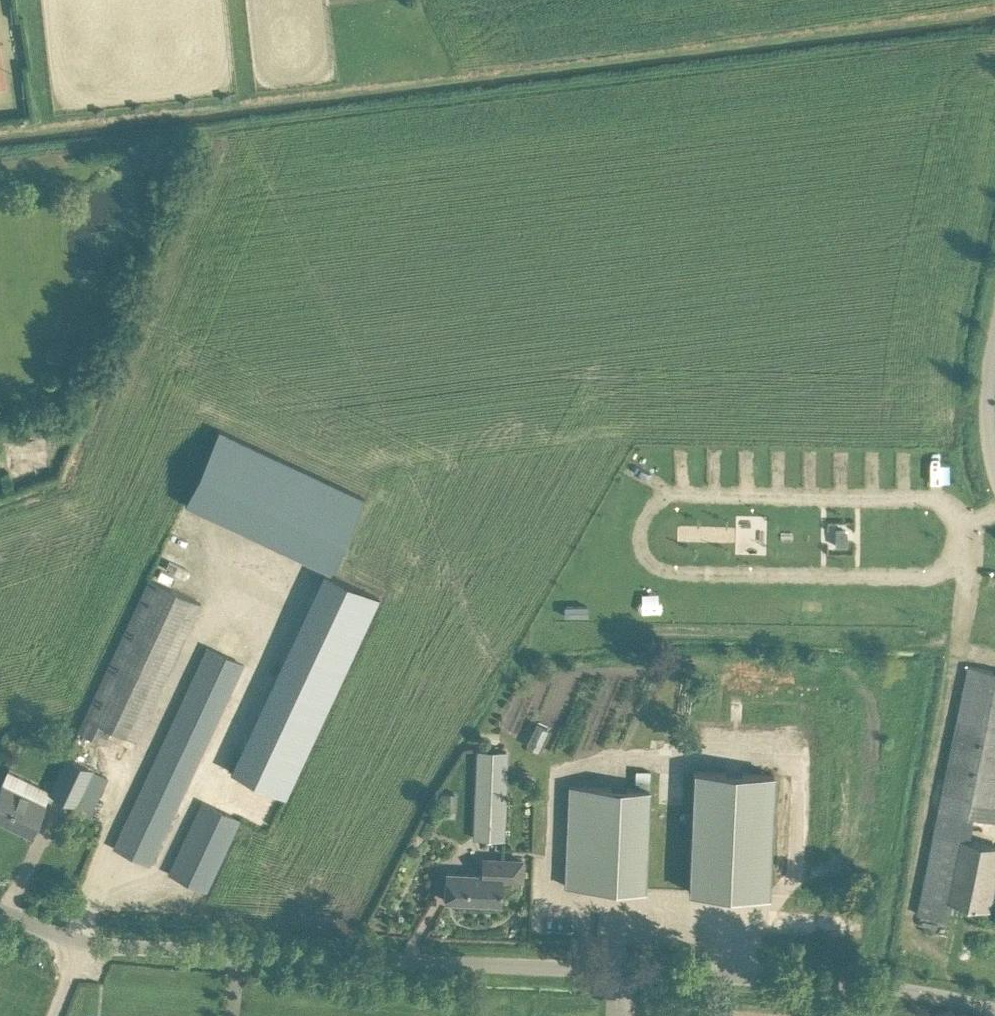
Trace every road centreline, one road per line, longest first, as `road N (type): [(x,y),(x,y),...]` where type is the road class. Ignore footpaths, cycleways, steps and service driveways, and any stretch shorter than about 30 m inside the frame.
road 1 (unclassified): [(994,1009),(857,982),(161,946),(83,935),(0,908)]
road 2 (unclassified): [(994,465),(986,384),(994,340)]

